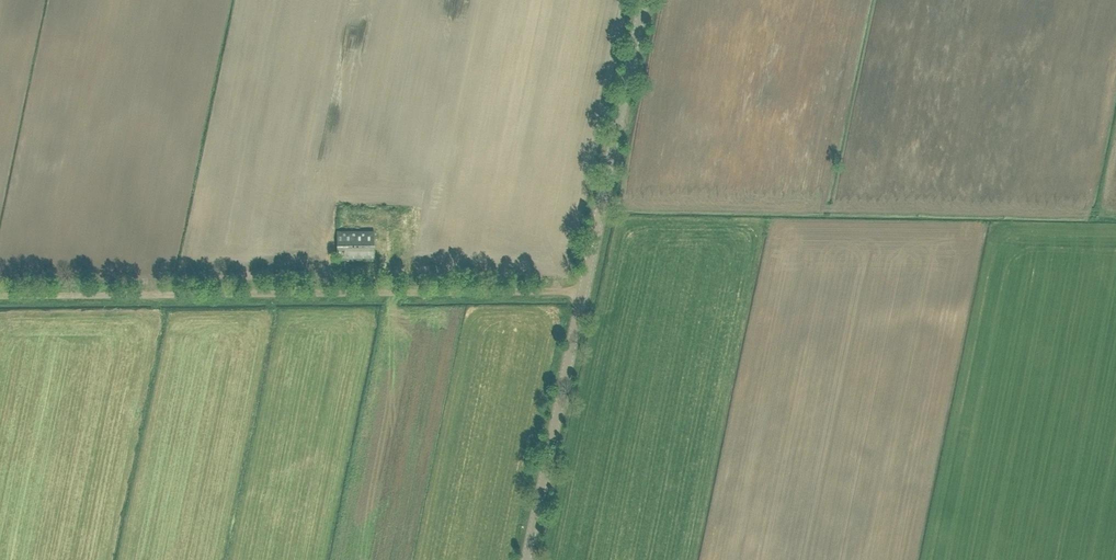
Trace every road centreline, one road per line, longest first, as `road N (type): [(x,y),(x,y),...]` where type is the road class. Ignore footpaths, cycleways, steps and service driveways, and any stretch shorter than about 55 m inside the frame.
road 1 (tertiary): [(527,559),(646,0)]

